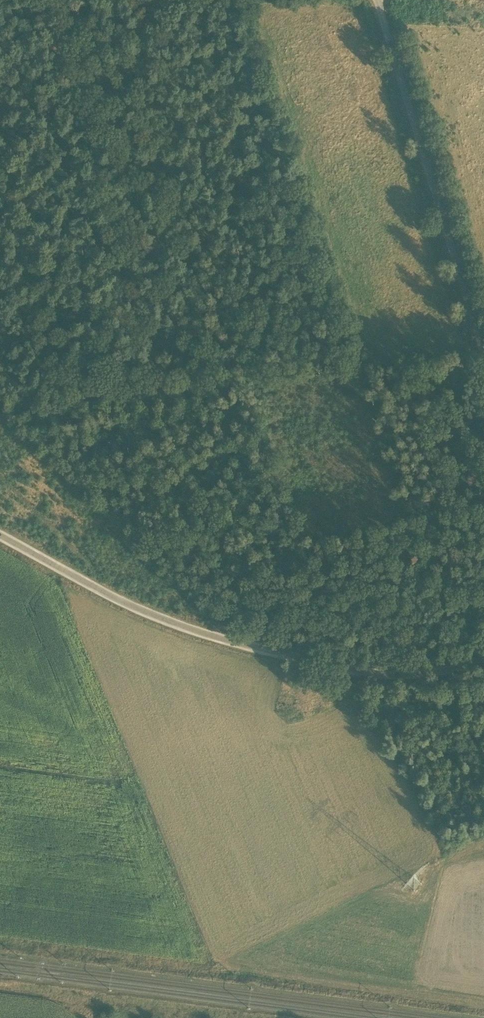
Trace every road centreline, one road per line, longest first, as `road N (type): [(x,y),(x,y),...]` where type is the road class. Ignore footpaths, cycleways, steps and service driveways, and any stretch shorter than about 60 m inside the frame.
road 1 (unclassified): [(483,658),(446,667),(360,666),(259,647),(115,598),(0,535)]
road 2 (unclassified): [(483,352),(375,0)]

